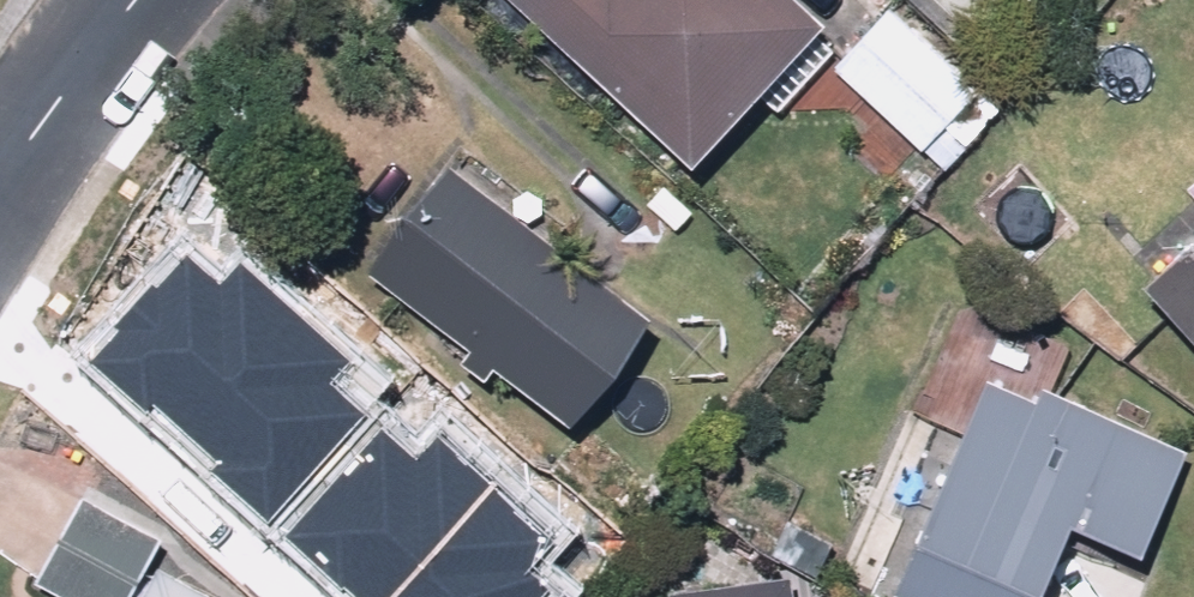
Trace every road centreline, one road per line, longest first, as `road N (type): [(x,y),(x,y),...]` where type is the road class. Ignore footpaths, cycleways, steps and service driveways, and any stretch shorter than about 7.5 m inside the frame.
road 1 (residential): [(0,196),(144,0)]

